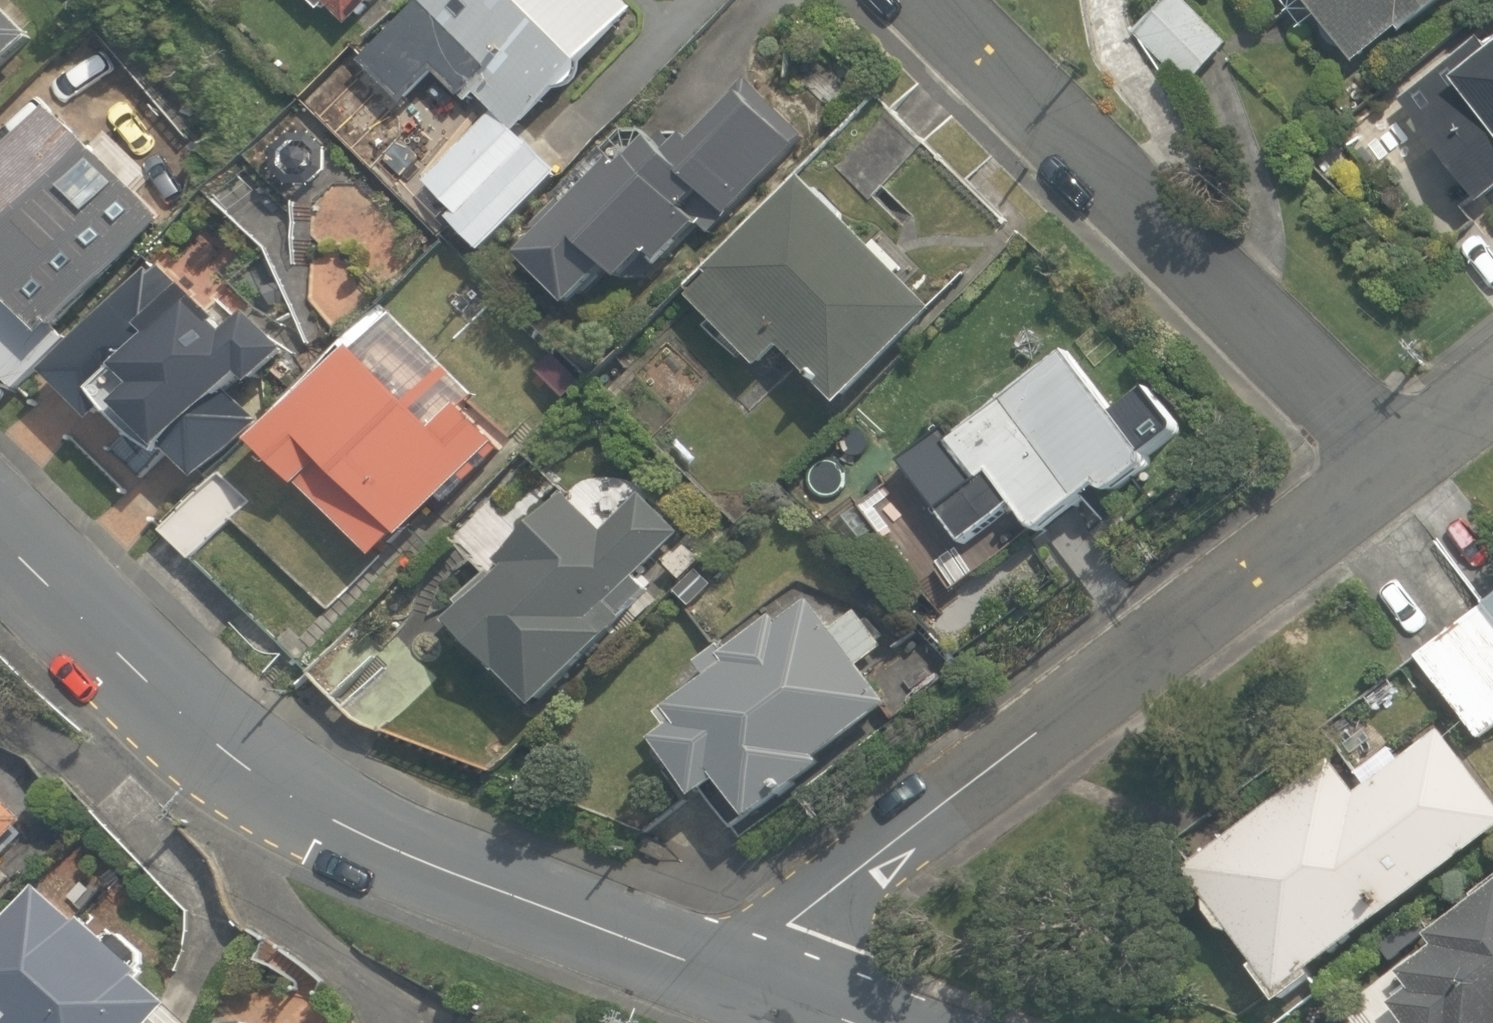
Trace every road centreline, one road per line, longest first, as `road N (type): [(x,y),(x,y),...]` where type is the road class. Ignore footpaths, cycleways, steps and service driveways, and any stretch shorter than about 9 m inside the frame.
road 1 (secondary): [(0,523),(257,772),(723,989)]
road 2 (residential): [(723,989),(1407,470)]
road 3 (residential): [(950,0),(1407,470)]

